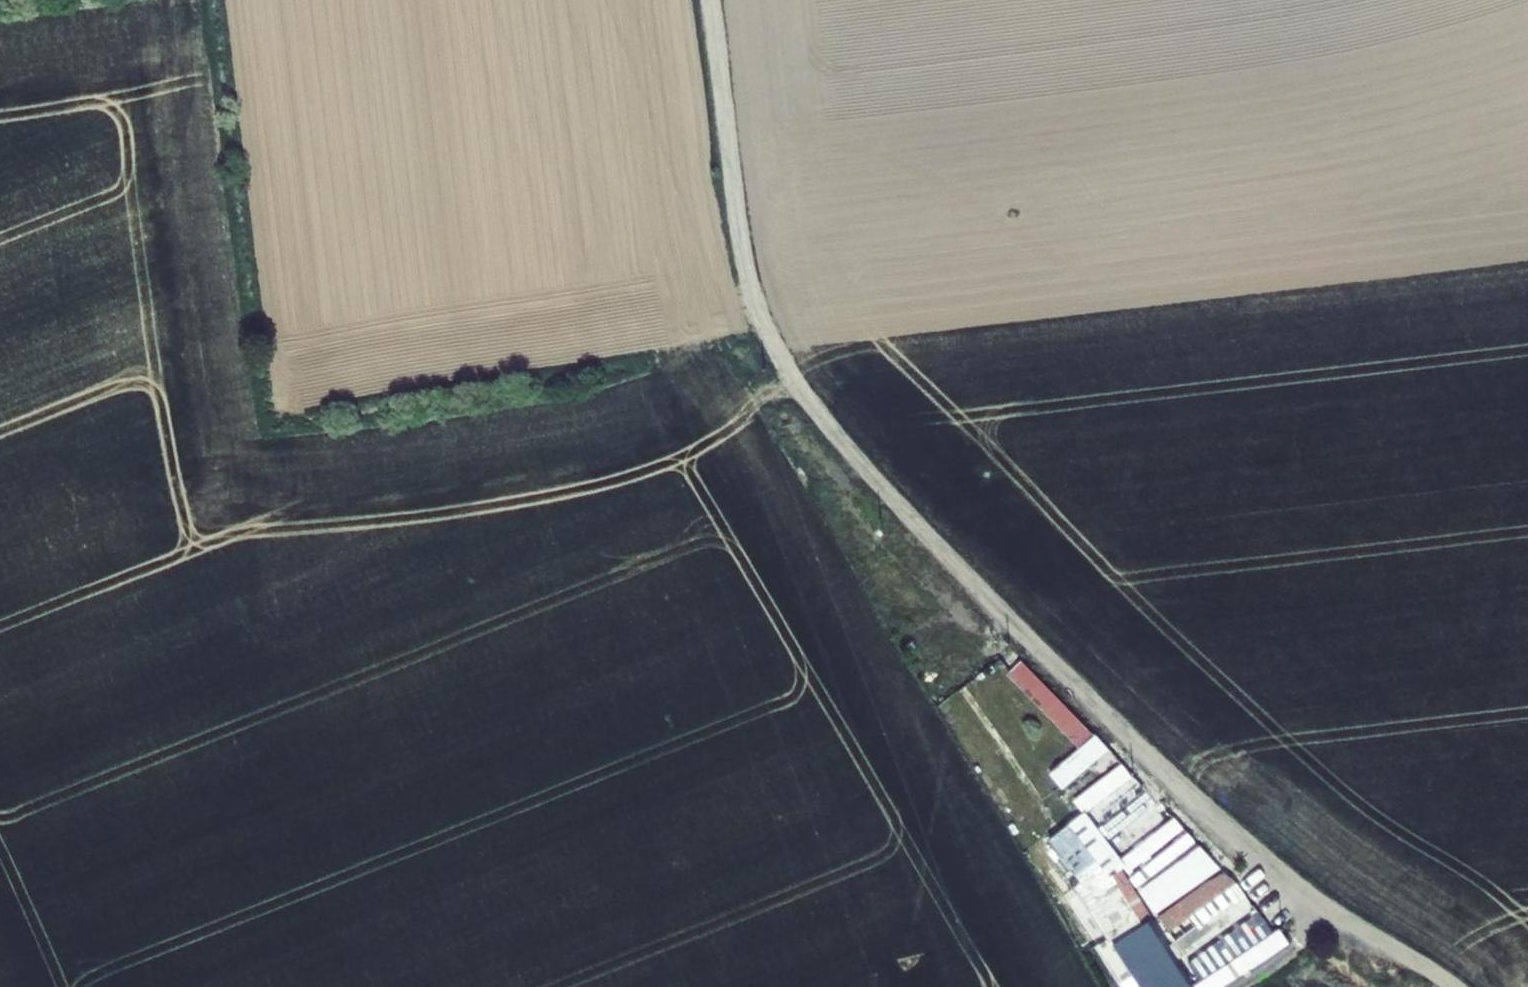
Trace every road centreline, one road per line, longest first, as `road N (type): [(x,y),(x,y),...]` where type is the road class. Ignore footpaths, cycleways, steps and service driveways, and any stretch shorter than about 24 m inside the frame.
road 1 (track): [(1446,986),(1287,897),(1038,659),(796,391),(761,329),(742,271),(709,0)]

